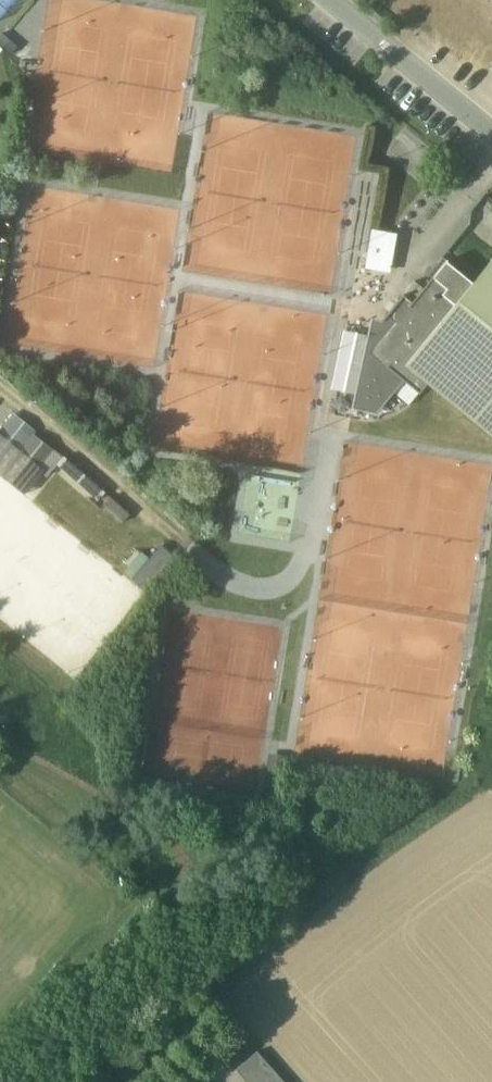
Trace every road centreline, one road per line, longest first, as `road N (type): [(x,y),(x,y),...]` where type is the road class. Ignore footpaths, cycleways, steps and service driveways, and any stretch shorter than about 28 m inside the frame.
road 1 (track): [(179,540),(0,391)]
road 2 (residential): [(491,136),(327,0)]

